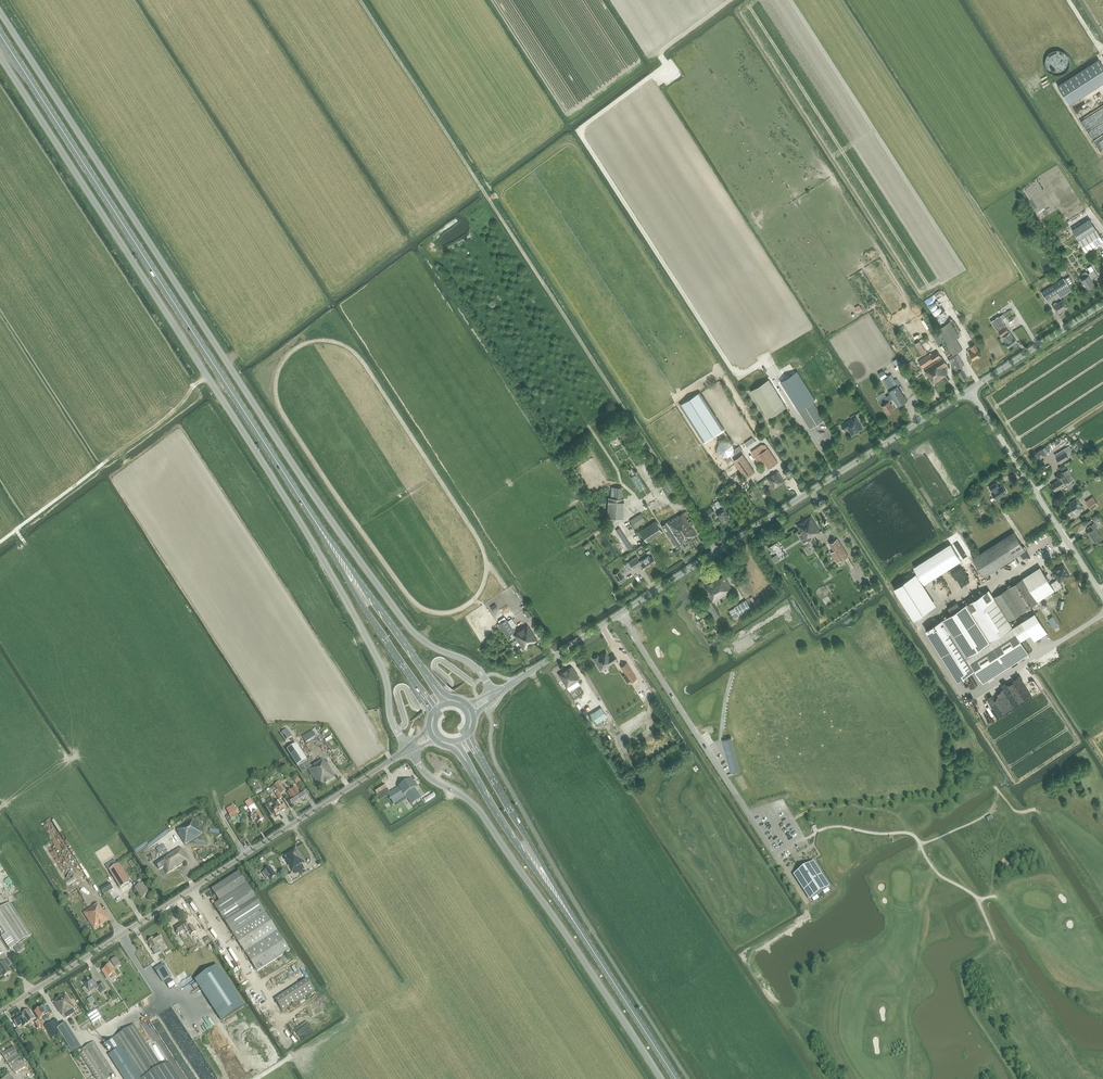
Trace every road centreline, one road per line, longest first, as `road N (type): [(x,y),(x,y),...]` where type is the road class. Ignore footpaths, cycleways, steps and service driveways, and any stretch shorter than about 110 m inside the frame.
road 1 (unclassified): [(495,694),(475,666),(406,623),(0,12)]
road 2 (unclassified): [(409,749),(392,722),(384,672),(317,549),(0,56)]
road 3 (track): [(360,0),(718,551)]
road 4 (primary): [(338,555),(0,34)]
road 5 (unclassified): [(521,677),(972,392)]
road 6 (unclassified): [(409,749),(0,1012)]
road 7 (unclassified): [(409,749),(429,776),(480,811),(661,1078)]
road 8 (unclassified): [(1102,596),(972,392)]
road 9 (track): [(123,669),(246,854)]
road 10 (primary): [(557,895),(676,1078)]
road 11 (track): [(108,460),(239,353)]
road 12 (primary): [(557,895),(478,753)]
road 13 (primary): [(466,761),(557,895)]
road 14 (primary): [(434,684),(338,555)]
road 15 (primary): [(338,555),(421,691)]
road 16 (unclassified): [(972,392),(1102,308)]
road 17 (track): [(122,1078),(95,1036),(81,1041),(39,987)]
road 18 (track): [(108,460),(16,530),(25,543)]

